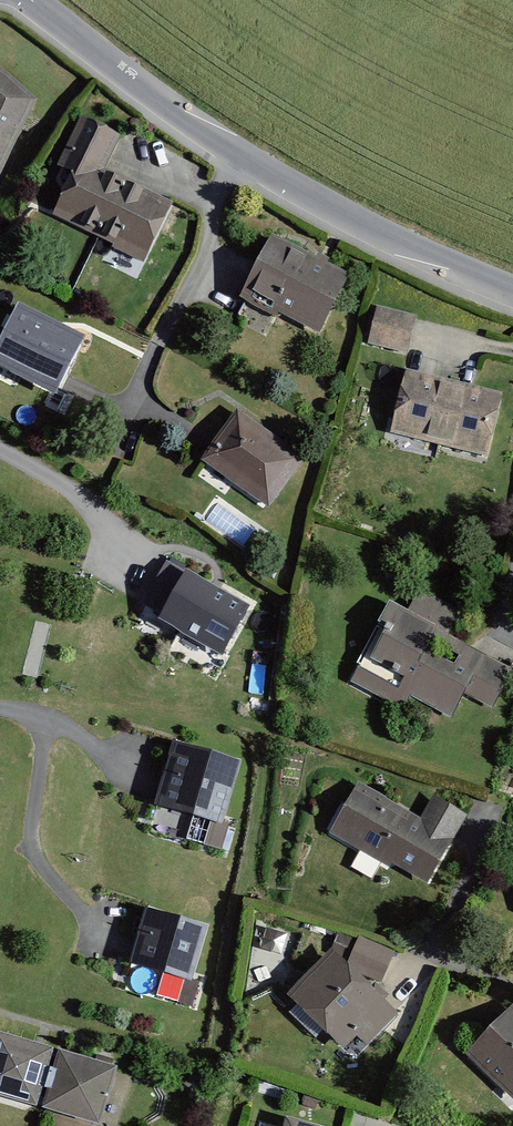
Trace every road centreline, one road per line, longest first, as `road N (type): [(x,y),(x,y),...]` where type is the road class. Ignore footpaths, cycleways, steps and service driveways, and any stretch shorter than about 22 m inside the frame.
road 1 (residential): [(512,297),(321,206),(216,141),(38,0)]

